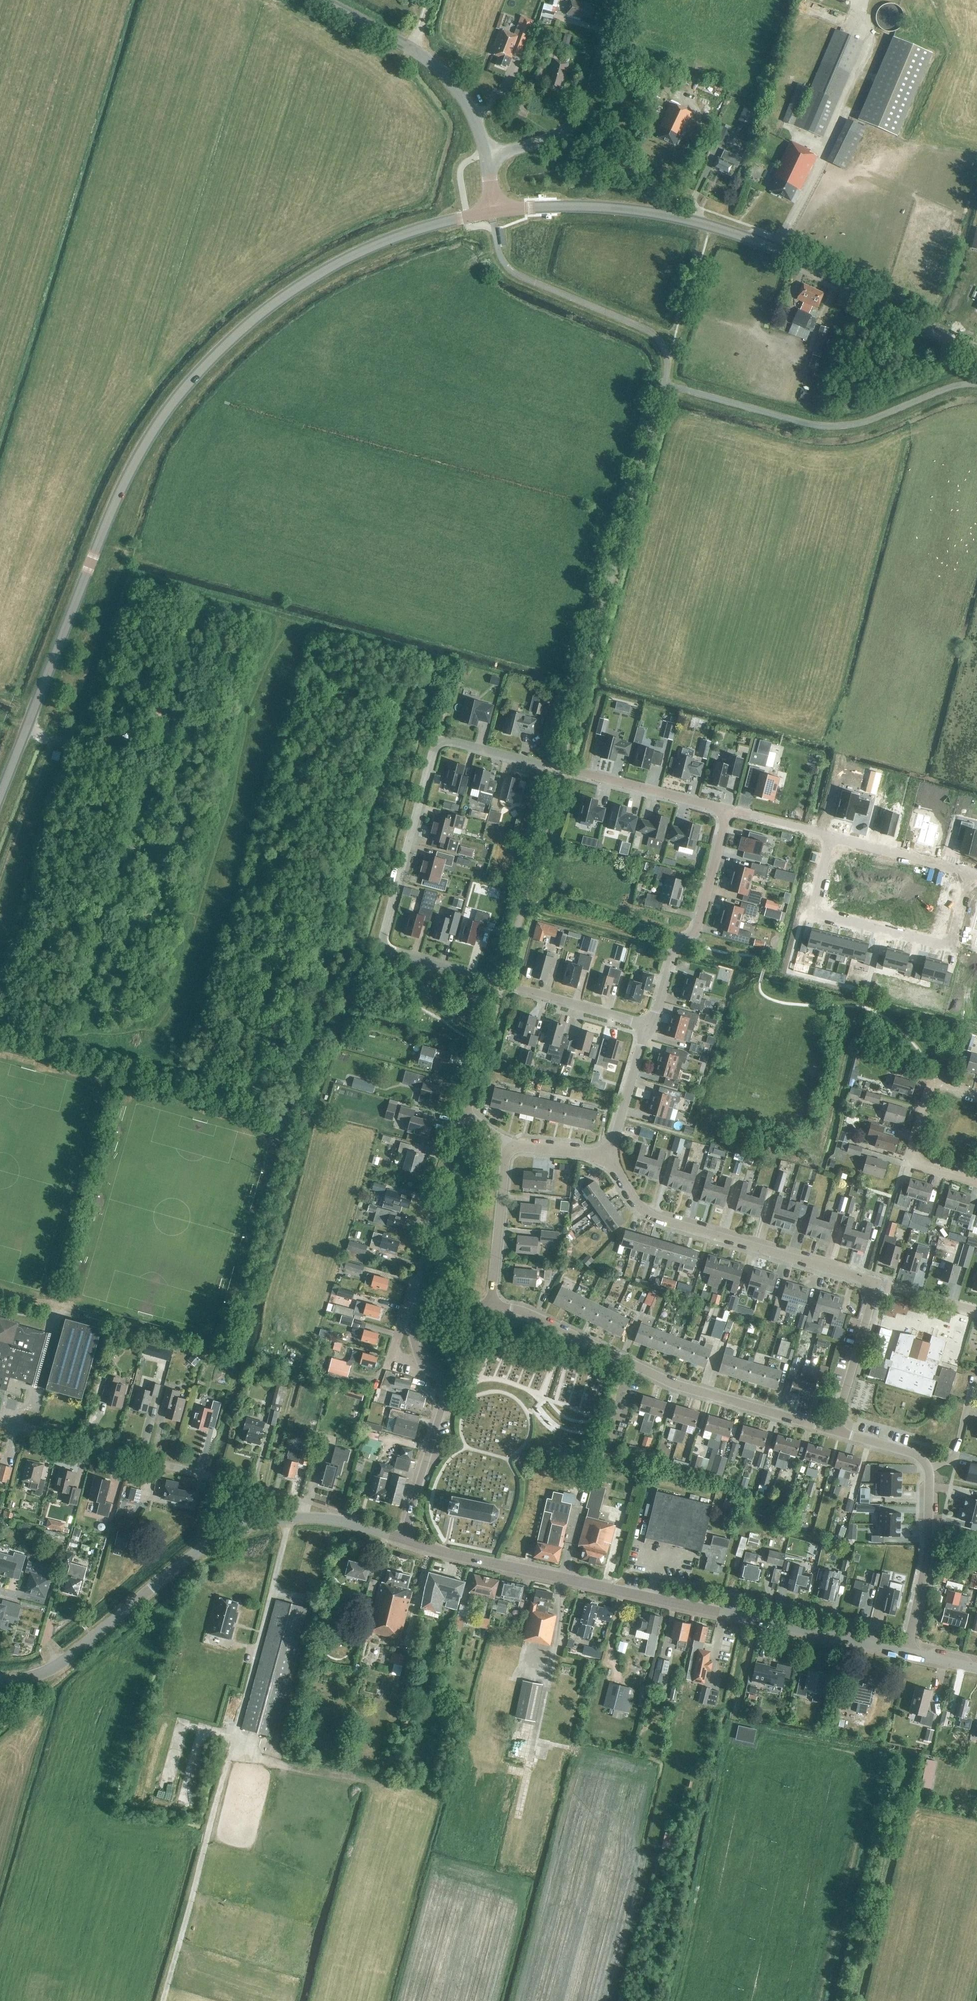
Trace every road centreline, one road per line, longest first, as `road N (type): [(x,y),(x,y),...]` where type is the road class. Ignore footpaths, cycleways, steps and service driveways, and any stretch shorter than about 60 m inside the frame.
road 1 (secondary): [(0,792),(119,494),(181,392),(247,326),(323,272),(410,233),(494,212)]
road 2 (residential): [(647,1025),(395,954),(384,943),(438,744),(453,741),(576,772)]
road 3 (tertiary): [(906,1653),(404,1540)]
road 4 (secondary): [(494,212),(610,208),(704,224),(796,260),(976,356)]
road 5 (residential): [(492,1308),(525,1313),(678,1386),(834,1430)]
road 6 (residential): [(877,1283),(652,1217),(608,1157)]
road 7 (residential): [(970,871),(950,948),(812,913),(831,836)]
road 8 (tertiary): [(246,1527),(188,1559),(58,1666),(0,1680)]
road 9 (residential): [(0,1422),(209,1478),(235,1498),(246,1527)]
road 10 (tertiary): [(486,156),(468,106),(435,66),(321,0)]
road 11 (residential): [(647,1025),(675,950),(697,931),(722,813)]
road 12 (unclassified): [(486,156),(553,138),(576,121),(617,0)]
road 13 (residential): [(413,1320),(465,1120)]
road 14 (residential): [(976,1183),(907,1162),(931,1082),(976,1095)]
road 15 (residential): [(404,1540),(445,1395),(422,1365)]
road 16 (residential): [(928,1470),(927,1559),(906,1653)]
road 17 (residential): [(492,1308),(511,1149)]
road 18 (residential): [(834,1430),(877,1283)]
road 19 (residential): [(722,813),(576,772)]
road 20 (residential): [(831,836),(970,871)]
road 21 (residential): [(608,1157),(647,1025)]
road 22 (track): [(299,1365),(266,1489)]

